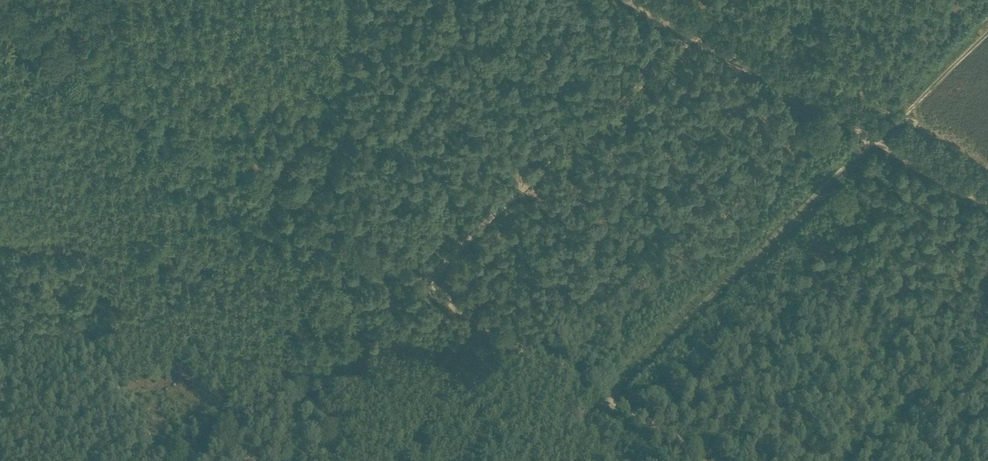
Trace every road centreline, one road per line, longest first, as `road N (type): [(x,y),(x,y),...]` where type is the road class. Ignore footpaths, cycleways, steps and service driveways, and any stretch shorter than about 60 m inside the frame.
road 1 (track): [(425,291),(311,226),(265,187),(52,55)]
road 2 (track): [(701,20),(425,291)]
road 3 (track): [(987,189),(701,20)]
road 4 (track): [(429,0),(239,175)]
road 5 (track): [(608,402),(425,291)]

